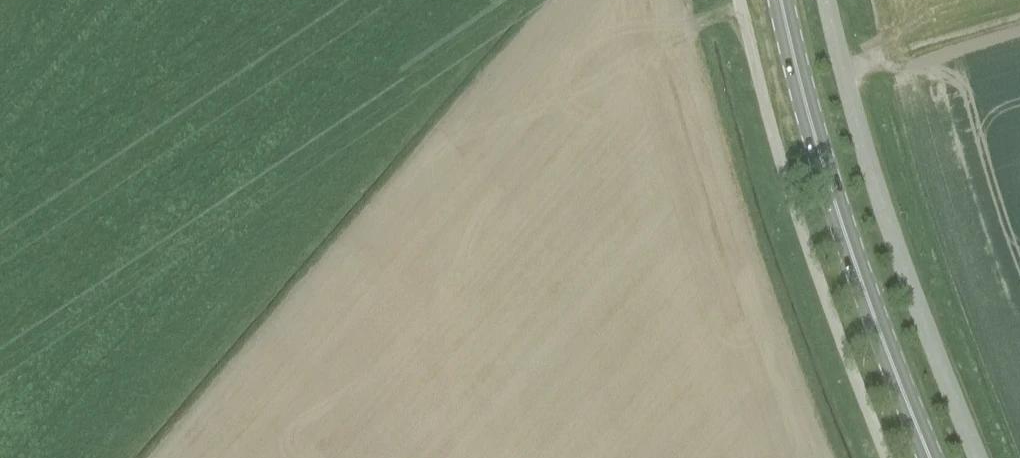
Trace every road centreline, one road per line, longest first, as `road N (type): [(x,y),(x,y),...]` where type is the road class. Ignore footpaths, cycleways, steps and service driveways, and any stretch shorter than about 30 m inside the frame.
road 1 (unclassified): [(978,457),(889,225),(827,0)]
road 2 (primary): [(930,457),(859,274),(781,0)]
road 3 (unclassified): [(888,457),(799,220),(740,0)]

